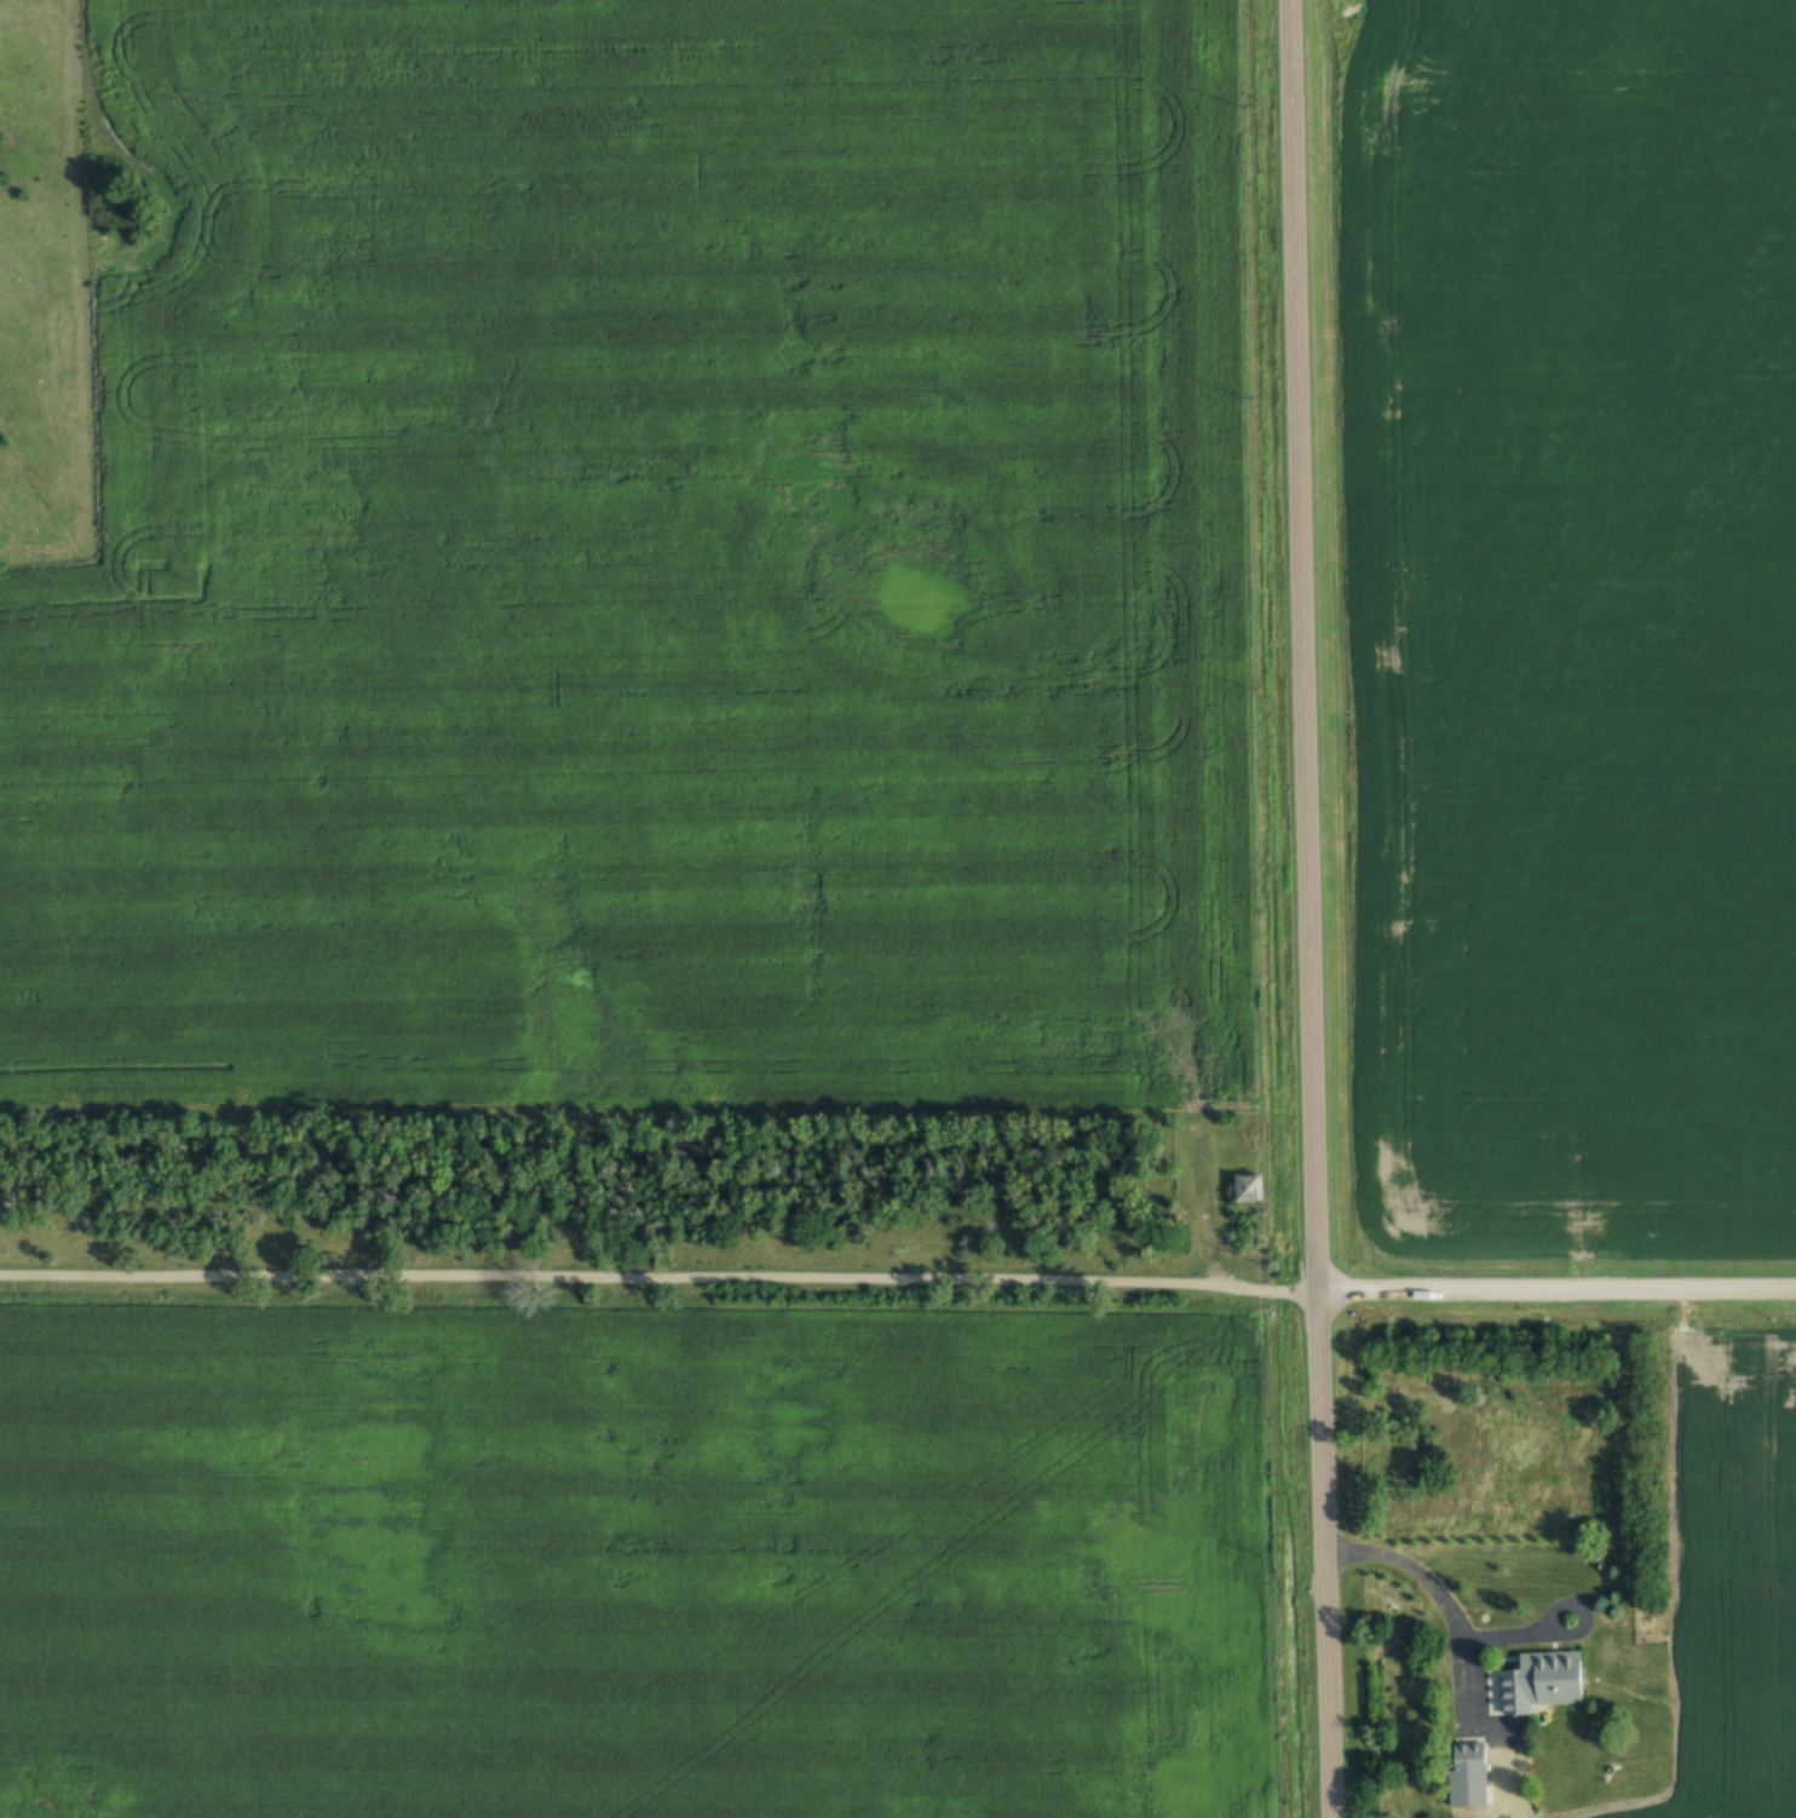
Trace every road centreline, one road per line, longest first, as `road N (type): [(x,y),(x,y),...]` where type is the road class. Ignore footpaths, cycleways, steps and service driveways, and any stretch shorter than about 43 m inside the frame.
road 1 (tertiary): [(1336,1817),(1296,0)]
road 2 (track): [(1322,1285),(0,1270)]
road 3 (residential): [(1795,1285),(1322,1285)]

